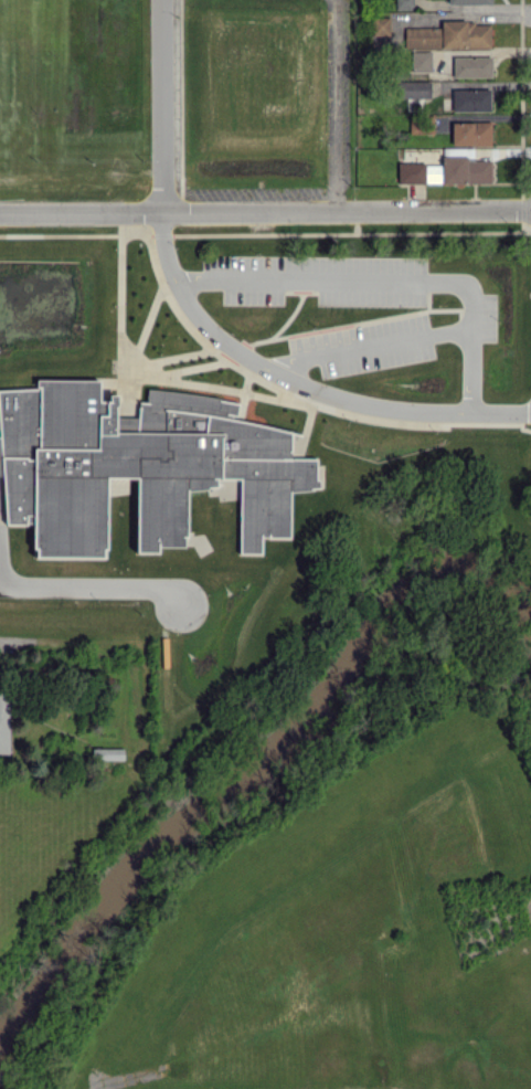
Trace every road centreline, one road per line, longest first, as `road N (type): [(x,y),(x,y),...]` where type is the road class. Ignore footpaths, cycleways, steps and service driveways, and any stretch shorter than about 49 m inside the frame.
road 1 (residential): [(530,210),(0,213)]
road 2 (residential): [(161,0),(163,212)]

